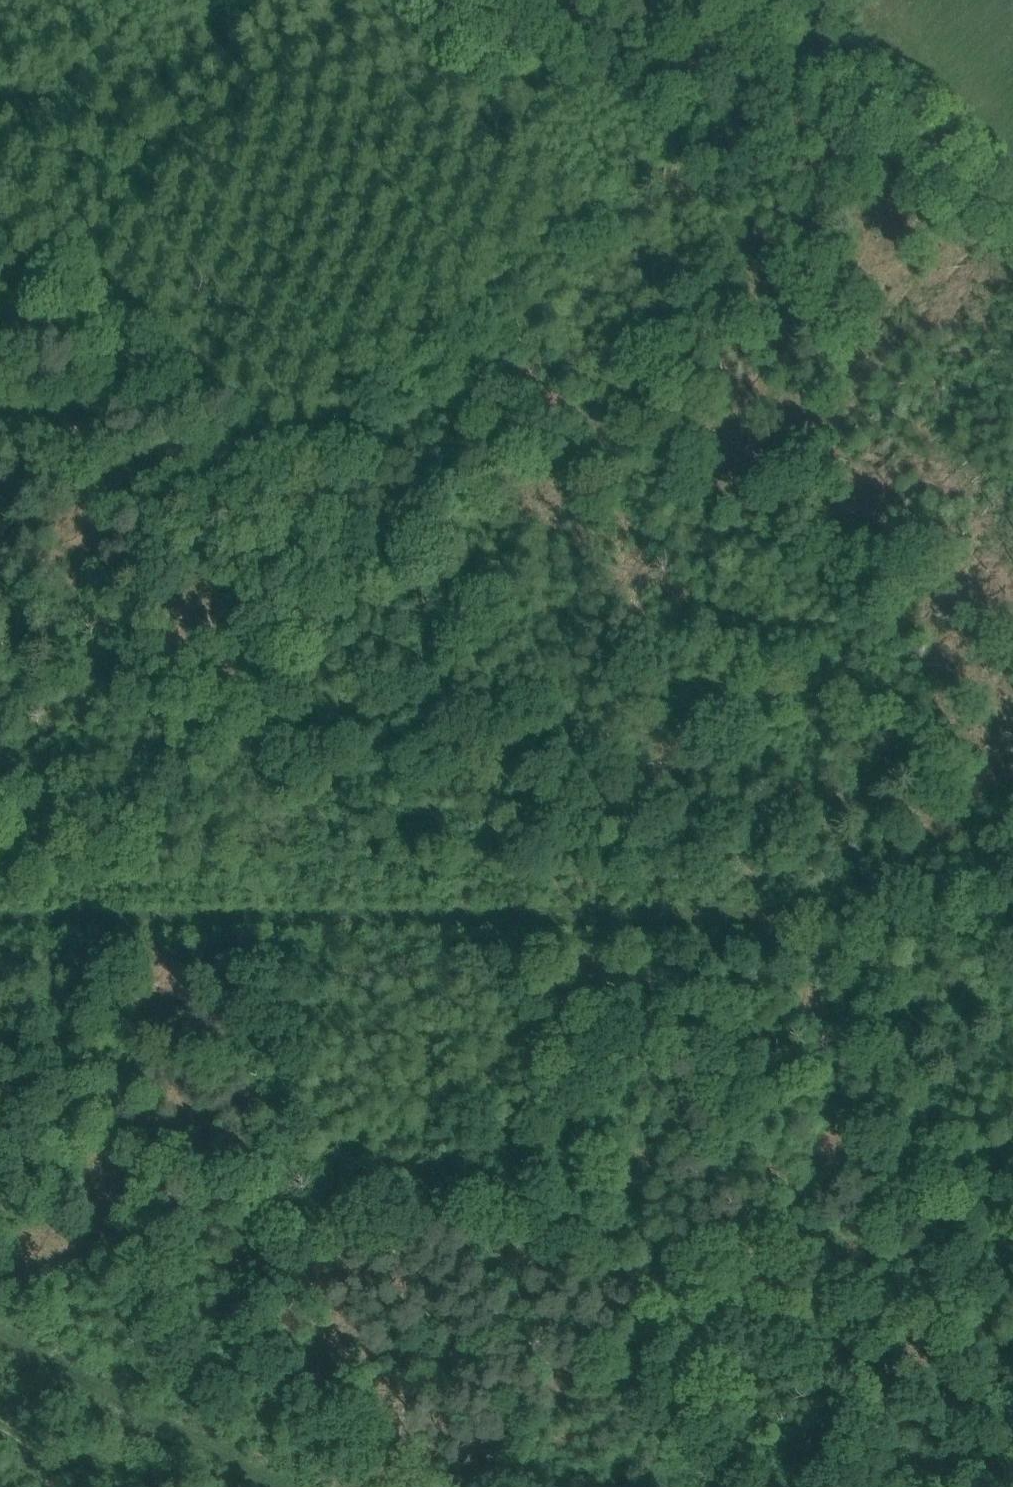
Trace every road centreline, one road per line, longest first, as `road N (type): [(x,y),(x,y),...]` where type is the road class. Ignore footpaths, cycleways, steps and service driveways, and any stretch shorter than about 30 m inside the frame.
road 1 (track): [(0,924),(1012,916)]
road 2 (track): [(318,0),(0,285)]
road 3 (track): [(283,1486),(0,1319)]
road 4 (track): [(775,0),(1012,227)]

